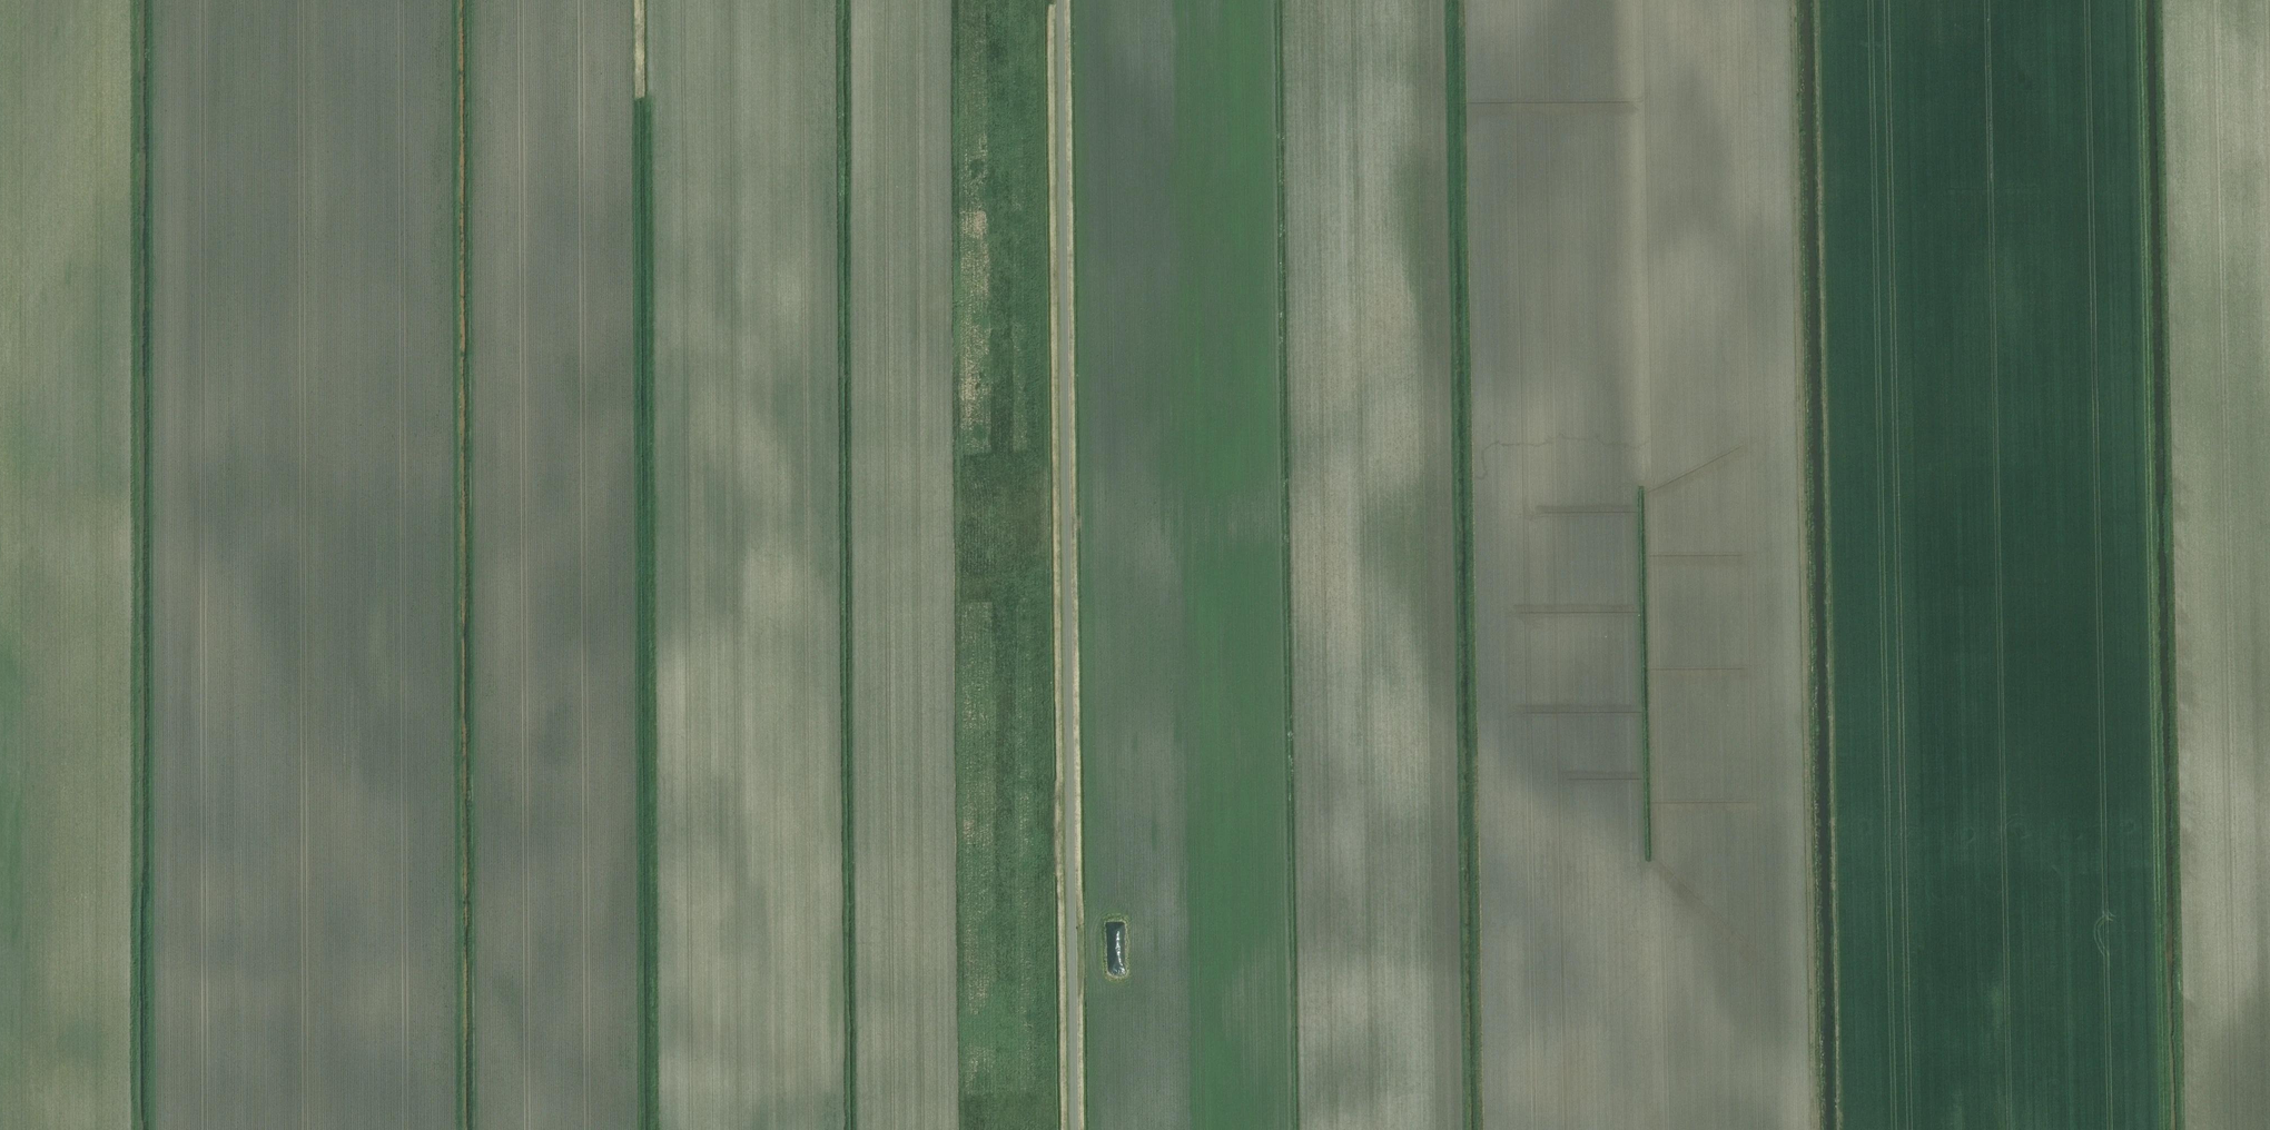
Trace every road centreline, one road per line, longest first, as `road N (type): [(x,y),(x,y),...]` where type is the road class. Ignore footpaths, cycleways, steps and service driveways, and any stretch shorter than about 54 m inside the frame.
road 1 (unclassified): [(1075,1129),(1061,0)]

